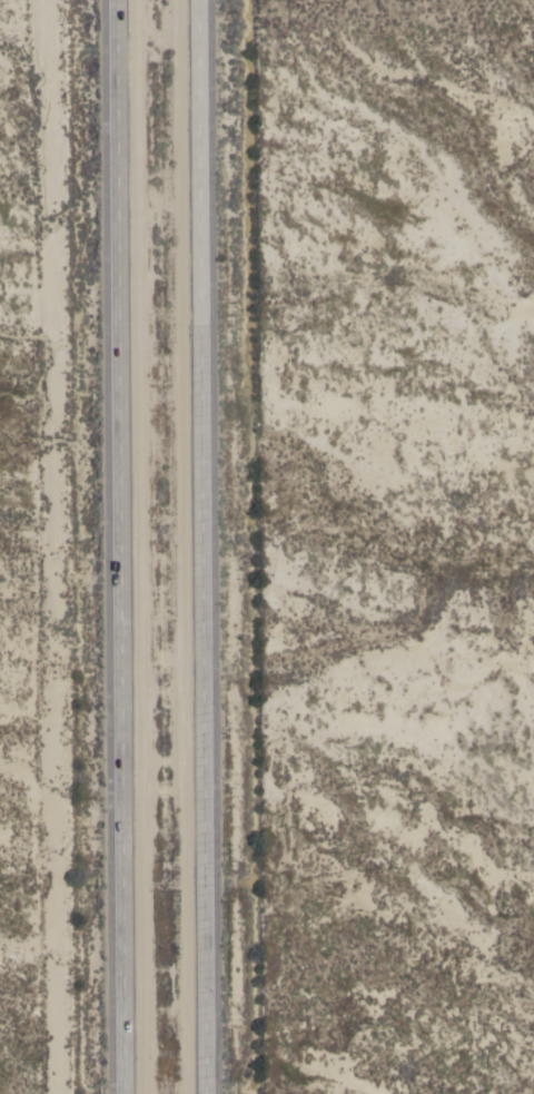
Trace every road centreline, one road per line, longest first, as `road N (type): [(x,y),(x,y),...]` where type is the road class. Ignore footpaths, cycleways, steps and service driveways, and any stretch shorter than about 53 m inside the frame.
road 1 (motorway): [(205,1093),(195,0)]
road 2 (motorway): [(117,0),(124,1093)]

